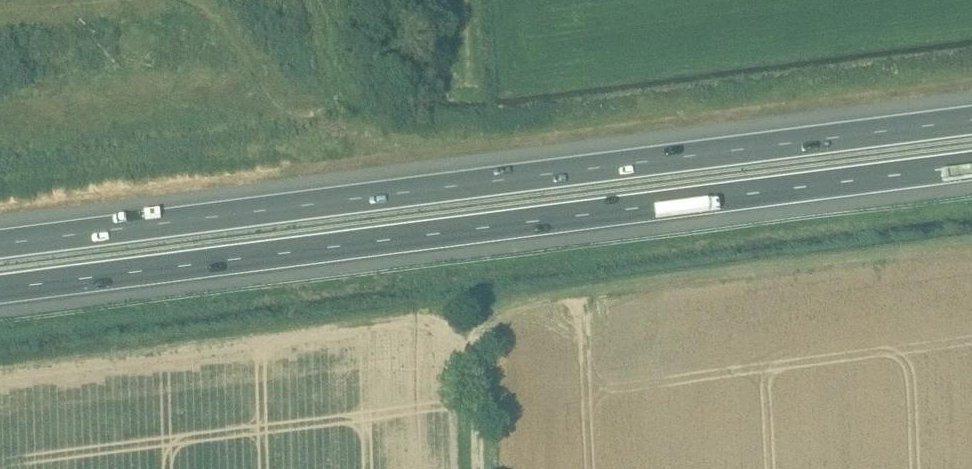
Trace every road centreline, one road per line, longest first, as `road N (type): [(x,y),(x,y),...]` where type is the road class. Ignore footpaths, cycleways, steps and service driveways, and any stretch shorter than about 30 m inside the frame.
road 1 (motorway): [(0,289),(971,165)]
road 2 (motorway): [(971,119),(0,243)]
road 3 (track): [(477,468),(470,296)]

